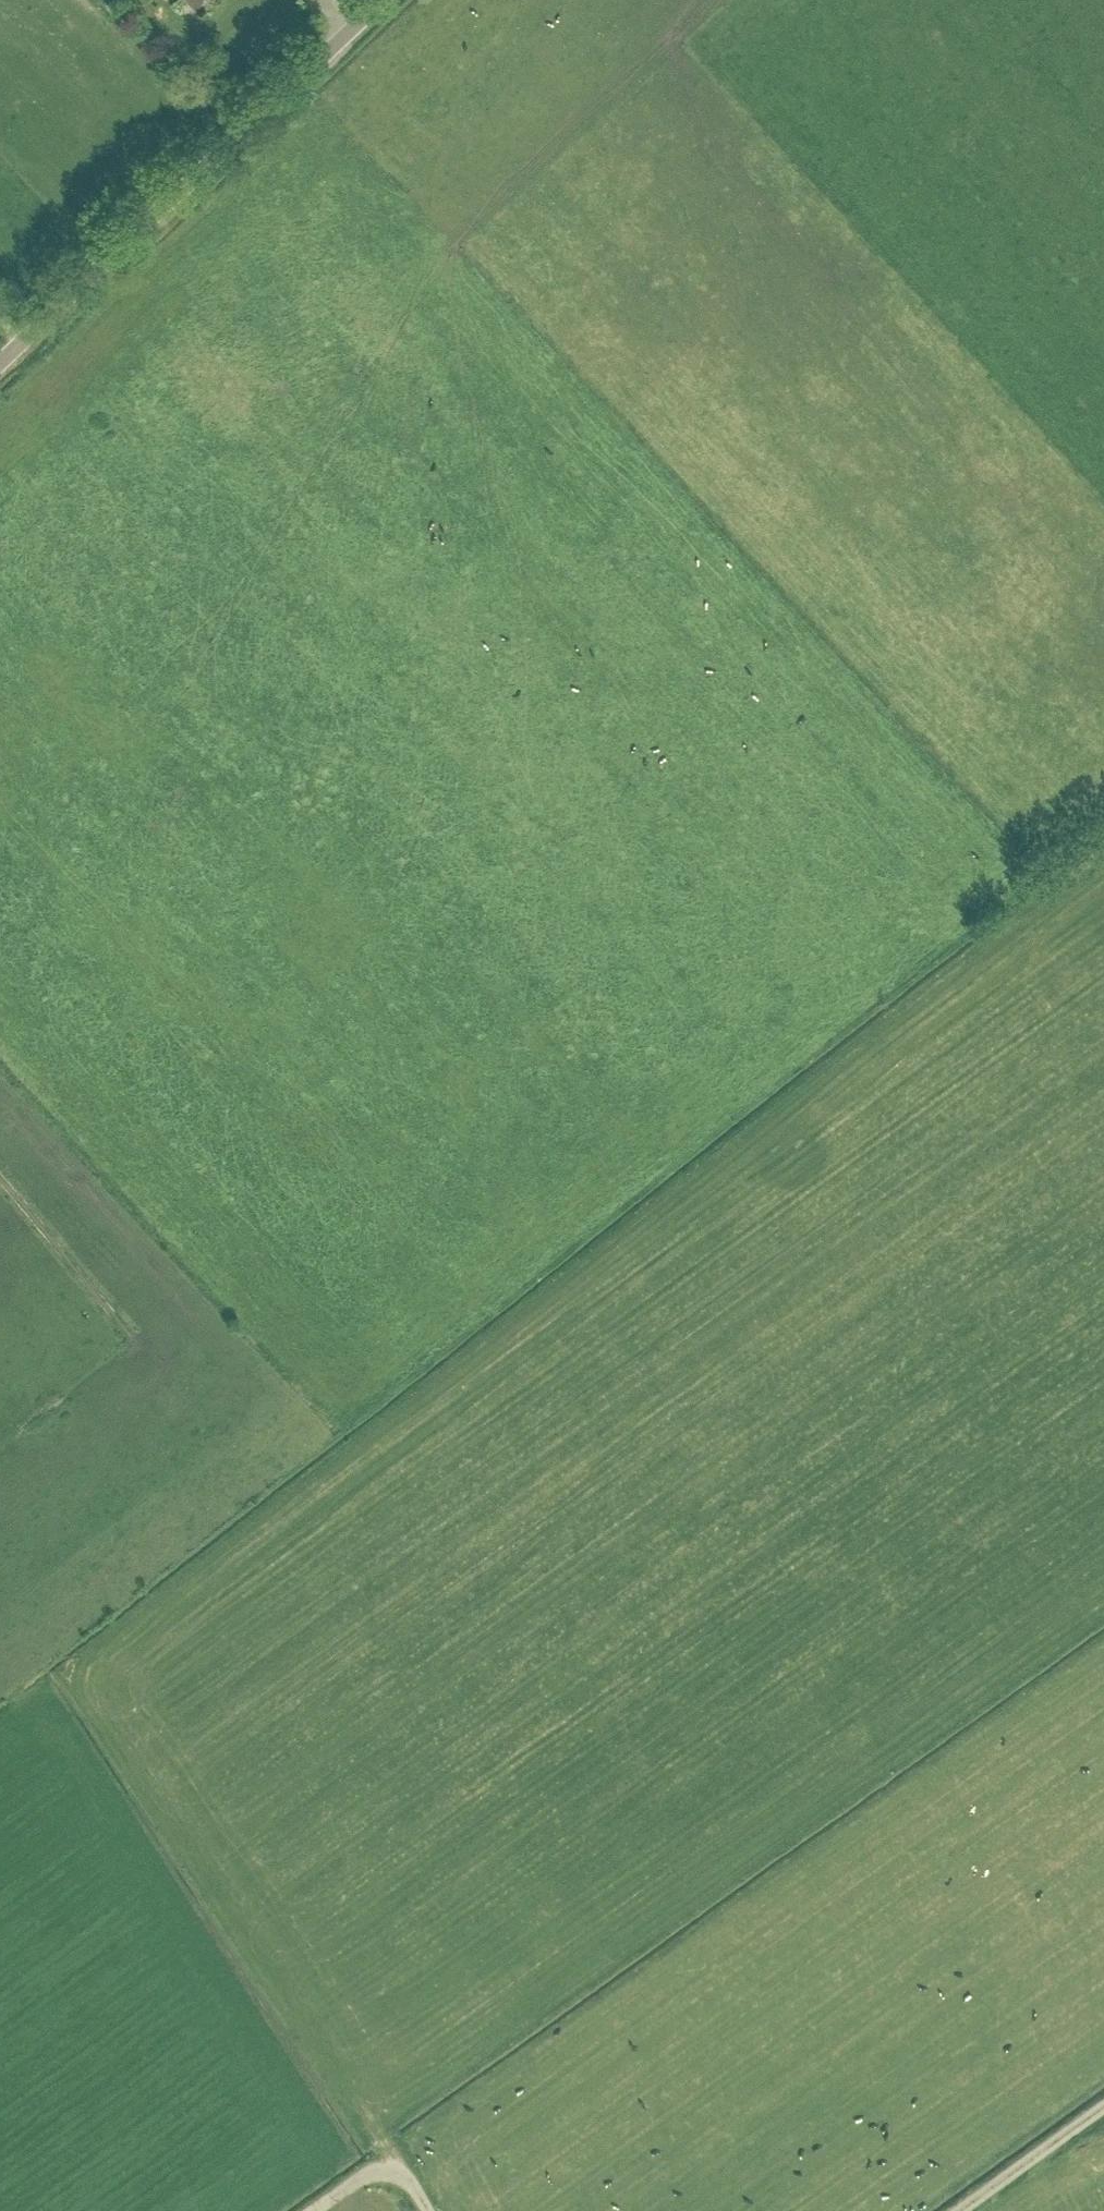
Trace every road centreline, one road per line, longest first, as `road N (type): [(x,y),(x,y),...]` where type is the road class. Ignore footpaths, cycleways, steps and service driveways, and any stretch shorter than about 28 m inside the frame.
road 1 (tertiary): [(0,356),(375,0)]
road 2 (track): [(1103,2104),(957,2210)]
road 3 (track): [(429,2210),(413,2183),(379,2168),(317,2210)]

